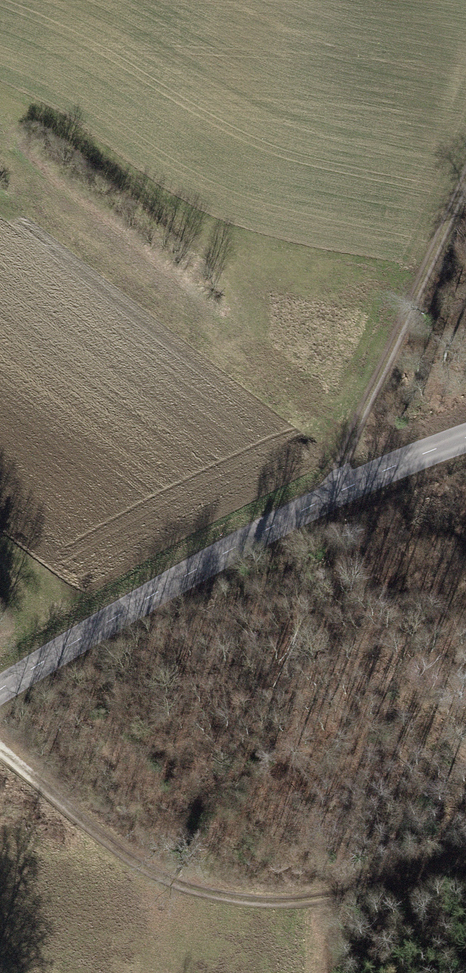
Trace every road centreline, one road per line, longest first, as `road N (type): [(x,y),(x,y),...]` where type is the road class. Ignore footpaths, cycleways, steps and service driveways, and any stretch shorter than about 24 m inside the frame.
road 1 (tertiary): [(0,688),(345,487),(465,438)]
road 2 (track): [(465,860),(241,906),(104,846),(0,757)]
road 3 (track): [(345,487),(465,202)]

